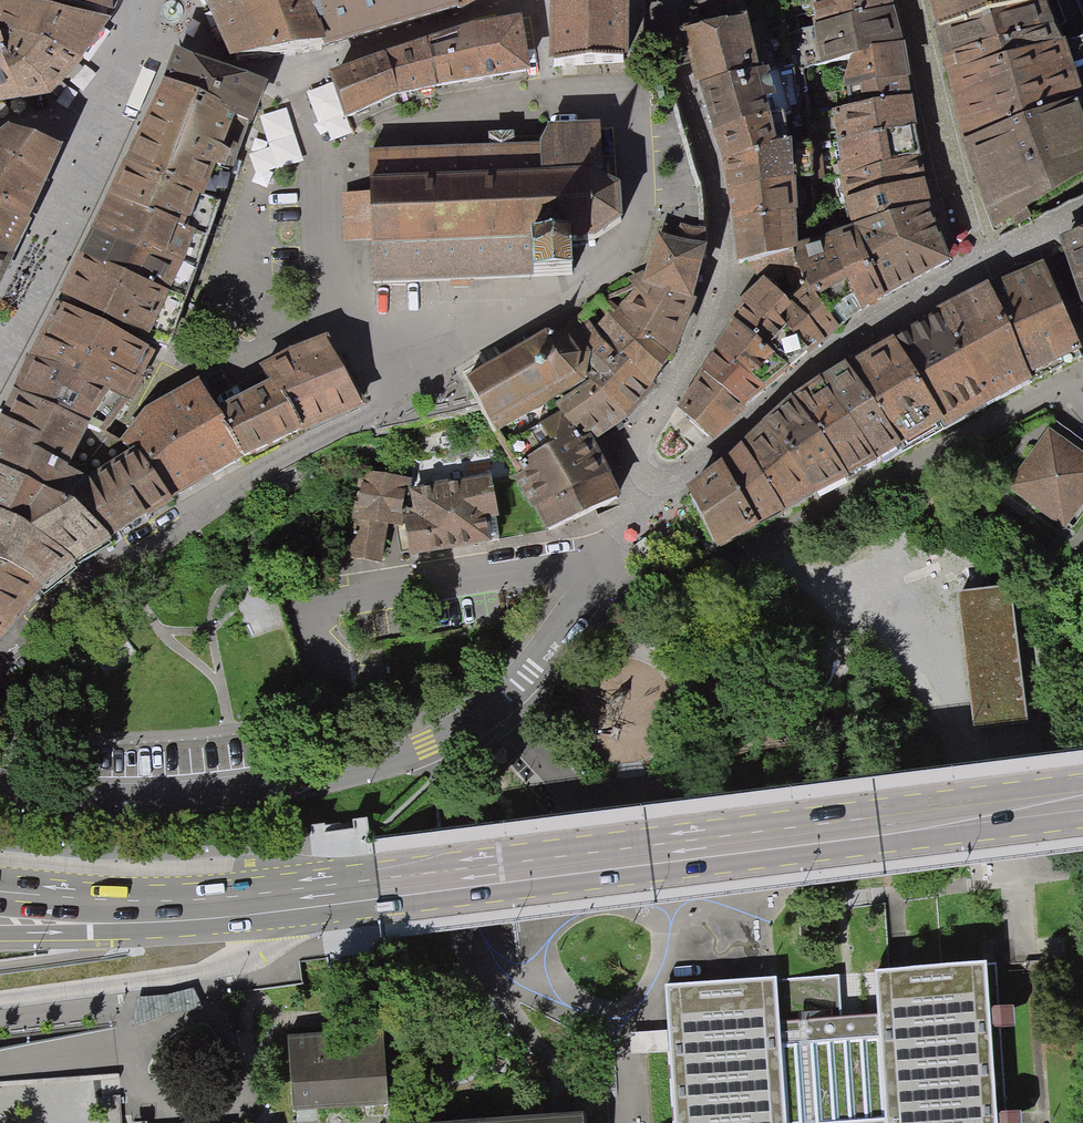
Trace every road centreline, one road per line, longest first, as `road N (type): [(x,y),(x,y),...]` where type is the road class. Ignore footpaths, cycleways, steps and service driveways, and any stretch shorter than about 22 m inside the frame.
road 1 (secondary): [(291,909),(928,828),(1082,796)]
road 2 (residential): [(597,574),(656,588),(729,566),(1082,370)]
road 3 (residential): [(662,0),(710,199),(720,278),(636,445),(638,467),(656,483)]
road 4 (residential): [(0,789),(96,795),(239,788),(364,769),(435,743),(497,706)]
road 5 (residential): [(0,662),(261,470),(370,415)]
road 6 (residential): [(656,483),(680,479),(780,394),(975,268)]
road 7 (secondary): [(291,909),(131,920),(0,915)]
road 8 (residential): [(313,611),(555,567),(597,574)]
road 9 (residential): [(902,0),(975,268)]
road 10 (residential): [(112,121),(0,350)]
road 11 (residential): [(497,706),(597,574)]
road 12 (residential): [(293,83),(143,40)]

